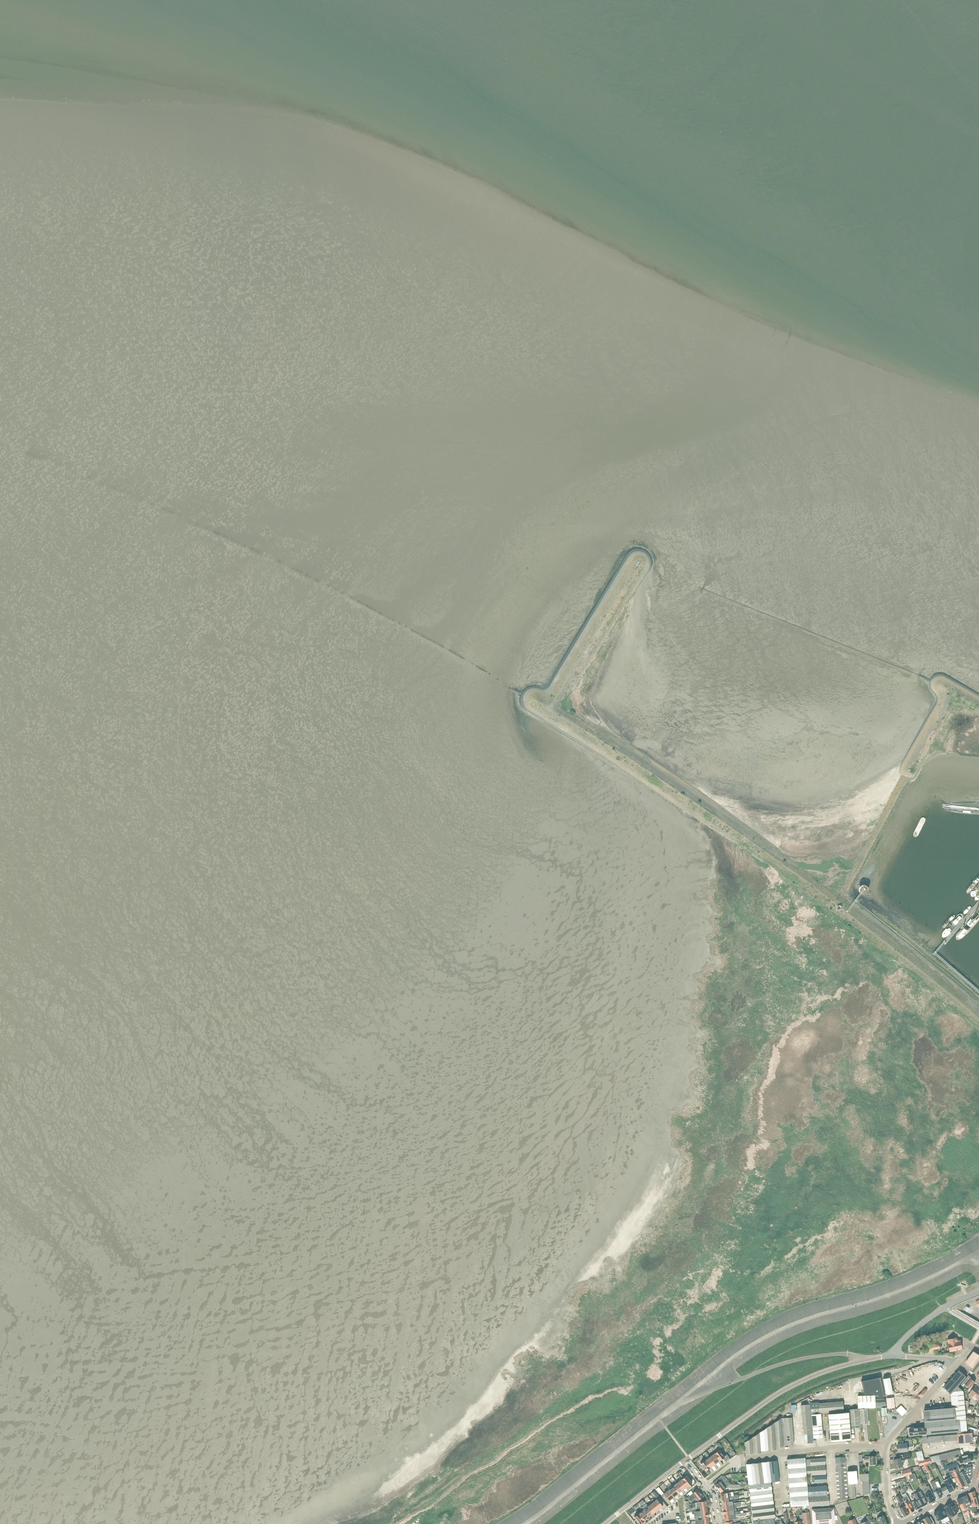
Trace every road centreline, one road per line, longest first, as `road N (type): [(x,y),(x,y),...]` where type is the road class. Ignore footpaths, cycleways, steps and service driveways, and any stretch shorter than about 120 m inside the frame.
road 1 (unclassified): [(686,1460),(790,1387),(893,1356)]
road 2 (residential): [(749,1458),(886,1444)]

